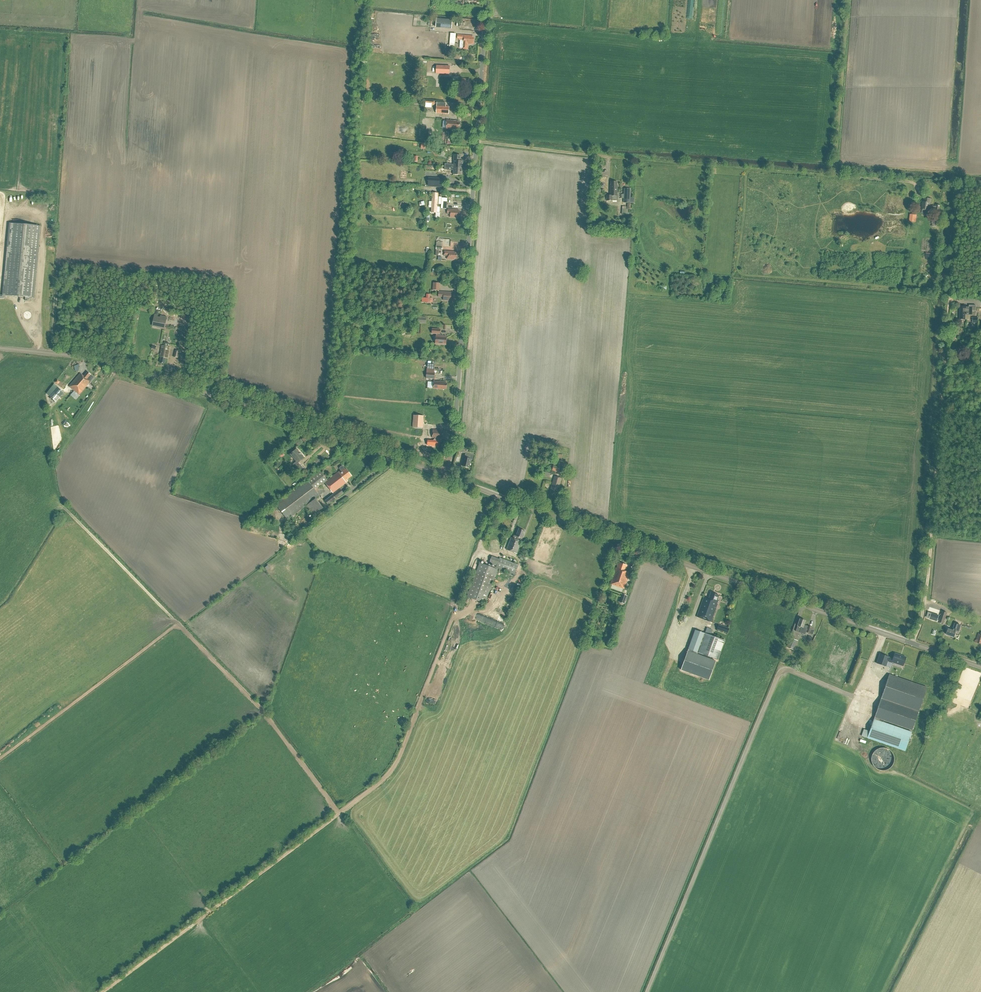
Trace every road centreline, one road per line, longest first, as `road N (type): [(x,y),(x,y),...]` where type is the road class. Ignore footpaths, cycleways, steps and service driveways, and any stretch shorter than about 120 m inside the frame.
road 1 (unclassified): [(980,667),(446,477)]
road 2 (unclassified): [(446,477),(487,0)]
road 3 (track): [(980,185),(958,190),(928,580),(912,643)]
road 4 (unclassified): [(446,477),(124,366),(0,349)]
road 5 (track): [(476,141),(912,182),(921,196)]

